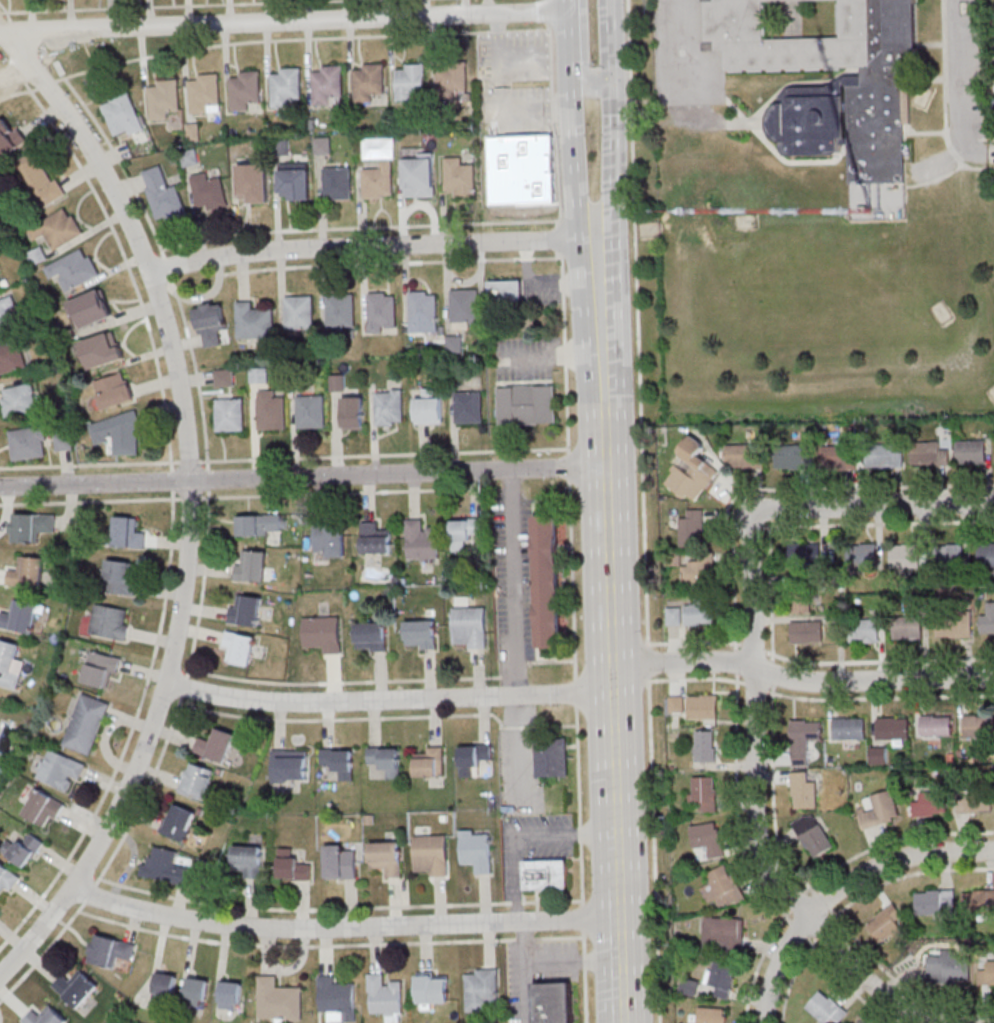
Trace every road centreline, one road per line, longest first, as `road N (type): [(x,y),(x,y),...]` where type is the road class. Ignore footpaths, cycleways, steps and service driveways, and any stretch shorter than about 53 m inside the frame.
road 1 (residential): [(0,32),(65,109),(119,200),(150,275),(181,389),(189,531),(167,684),(132,781),(49,922),(0,976)]
road 2 (secondary): [(628,1022),(595,239)]
road 3 (residential): [(606,467),(0,488)]
road 4 (residential): [(570,12),(0,30)]
road 5 (residential): [(624,921),(227,928),(155,916),(72,887)]
road 6 (residential): [(993,1022),(930,1018),(894,1004),(859,974),(771,864),(755,779),(755,668)]
road 7 (residential): [(614,692),(253,702),(167,684)]
road 8 (residential): [(595,239),(277,251),(150,275)]
road 9 (secondary): [(595,239),(617,184),(611,0)]
road 10 (residential): [(993,501),(753,512)]
road 11 (residential): [(993,677),(835,681),(755,668)]
road 12 (residential): [(993,851),(907,854),(852,879),(810,915)]
road 13 (secondary): [(572,76),(576,188),(595,239)]
road 14 (residential): [(755,668),(753,512)]
road 15 (residential): [(755,668),(717,660),(614,663)]

